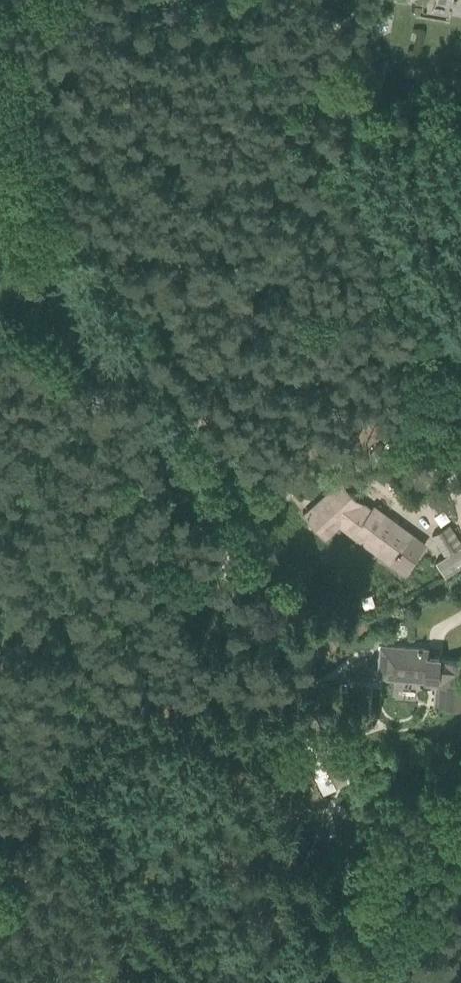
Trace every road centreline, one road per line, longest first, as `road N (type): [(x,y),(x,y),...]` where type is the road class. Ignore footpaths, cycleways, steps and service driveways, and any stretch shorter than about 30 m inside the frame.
road 1 (track): [(460,342),(257,50),(213,0)]
road 2 (track): [(360,982),(460,857)]
road 3 (unclassified): [(304,114),(321,109),(460,138)]

